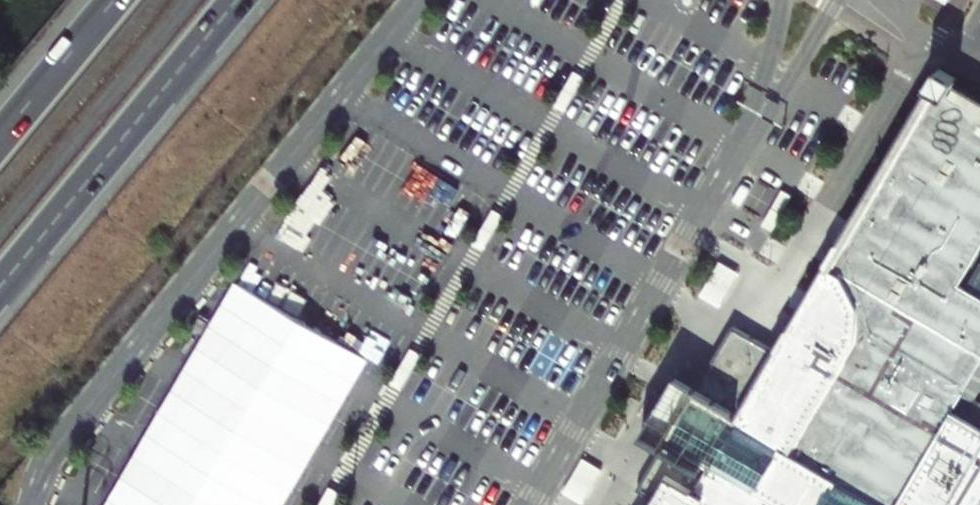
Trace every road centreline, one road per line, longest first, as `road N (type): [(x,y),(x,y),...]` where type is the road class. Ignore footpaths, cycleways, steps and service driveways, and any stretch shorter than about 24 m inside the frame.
road 1 (motorway): [(0,290),(238,0)]
road 2 (motorway): [(114,0),(0,139)]

